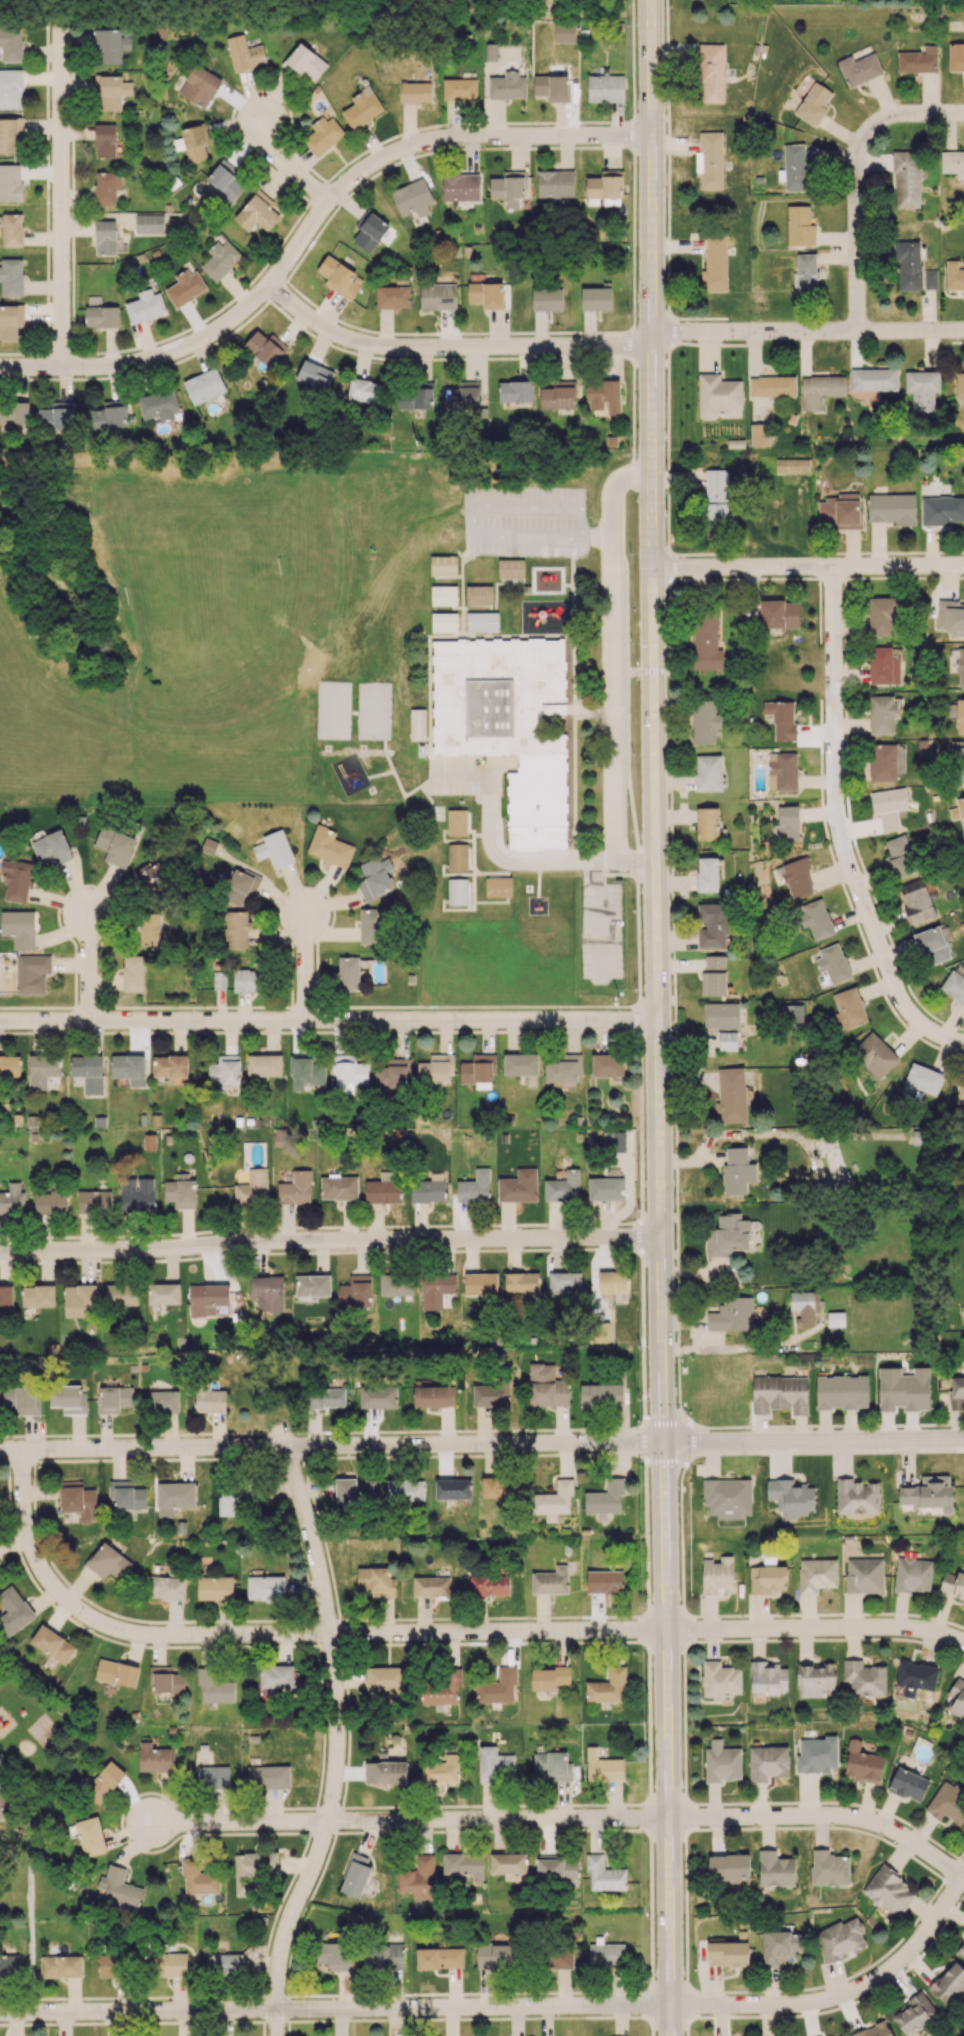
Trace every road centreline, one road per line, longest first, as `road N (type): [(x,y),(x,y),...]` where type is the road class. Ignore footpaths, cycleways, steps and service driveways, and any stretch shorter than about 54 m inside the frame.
road 1 (tertiary): [(649,0),(671,2035)]
road 2 (residential): [(668,1633),(179,1638),(120,1631),(64,1599),(35,1563),(23,1524),(21,1450)]
road 3 (residential): [(0,370),(123,367),(202,340),(270,283),(354,175),(415,144),(650,136)]
road 4 (residential): [(671,2010),(0,2014)]
road 5 (residential): [(0,1450),(661,1443)]
road 6 (residential): [(658,1234),(0,1252)]
road 7 (residential): [(0,1021),(656,1022)]
road 8 (residential): [(286,1447),(307,1517),(338,1712),(330,1821),(280,1954),(276,2035)]
road 9 (residential): [(270,283),(321,326),(395,349),(651,350)]
road 10 (residential): [(833,573),(835,804),(867,912)]
road 11 (residential): [(962,1882),(905,1960),(851,1993),(819,2006),(671,2010)]
road 12 (residential): [(62,370),(61,29)]
road 13 (residential): [(670,1821),(330,1821)]
road 14 (residential): [(963,332),(651,331)]
road 15 (residential): [(962,1882),(875,1824),(670,1821)]
road 16 (residential): [(661,1443),(963,1441)]
road 17 (residential): [(963,115),(895,116),(860,148),(859,332)]
road 18 (residential): [(963,1641),(928,1628),(668,1633)]
road 19 (residential): [(938,573),(652,573)]
road 20 (residential): [(330,1821),(142,1823)]
road 21 (residential): [(963,1046),(913,1015),(890,979),(867,912)]

